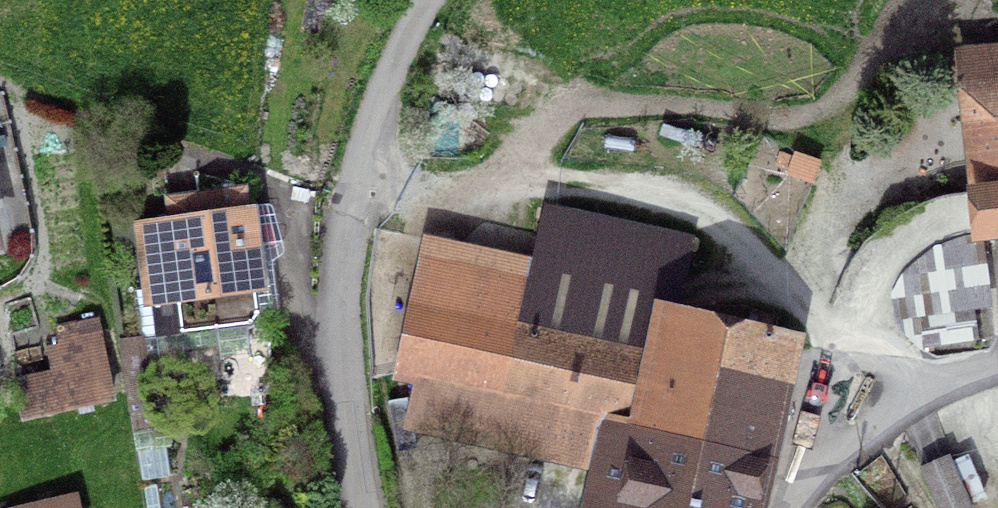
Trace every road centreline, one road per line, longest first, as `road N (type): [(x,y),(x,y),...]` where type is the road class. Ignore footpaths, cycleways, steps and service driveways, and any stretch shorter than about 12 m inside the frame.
road 1 (track): [(554,201),(602,107),(860,130),(967,0)]
road 2 (residential): [(370,507),(345,285),(366,170)]
road 3 (residential): [(817,507),(866,446),(997,363)]
road 4 (unclassified): [(366,170),(435,0)]

